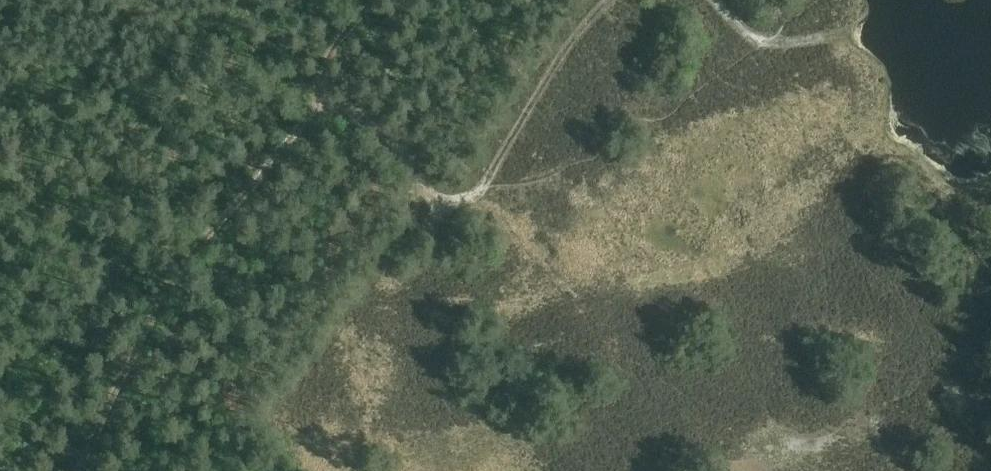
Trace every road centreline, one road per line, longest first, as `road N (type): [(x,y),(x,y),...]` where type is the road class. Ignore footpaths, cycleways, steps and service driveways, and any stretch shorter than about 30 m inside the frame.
road 1 (track): [(317,94),(156,296),(64,470)]
road 2 (track): [(317,94),(371,122),(433,198),(461,200),(483,188),(570,44),(612,0)]

